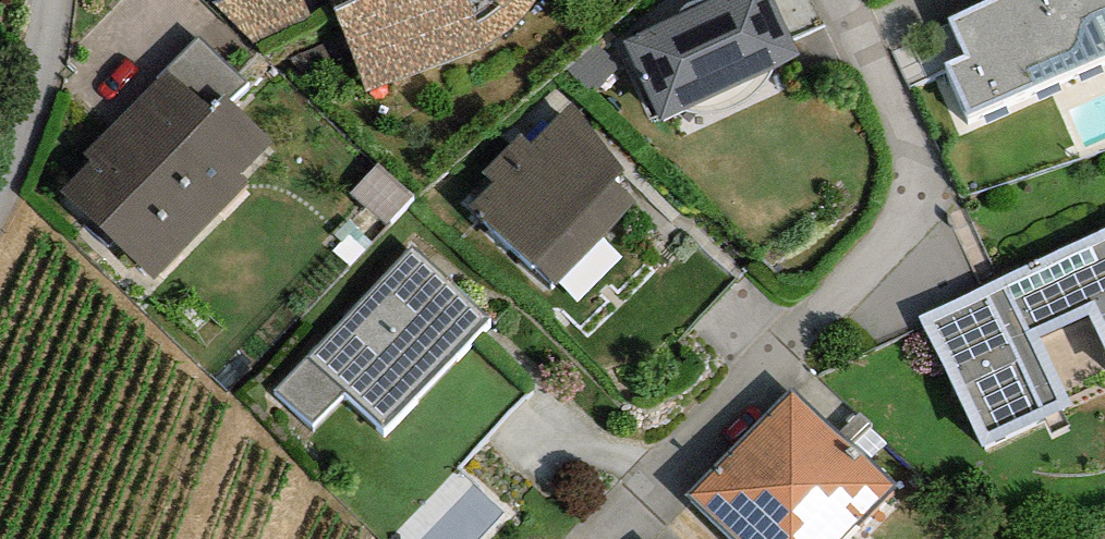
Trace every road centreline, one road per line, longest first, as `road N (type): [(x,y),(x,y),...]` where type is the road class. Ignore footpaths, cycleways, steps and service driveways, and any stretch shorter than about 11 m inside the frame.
road 1 (residential): [(0,157),(39,0)]

